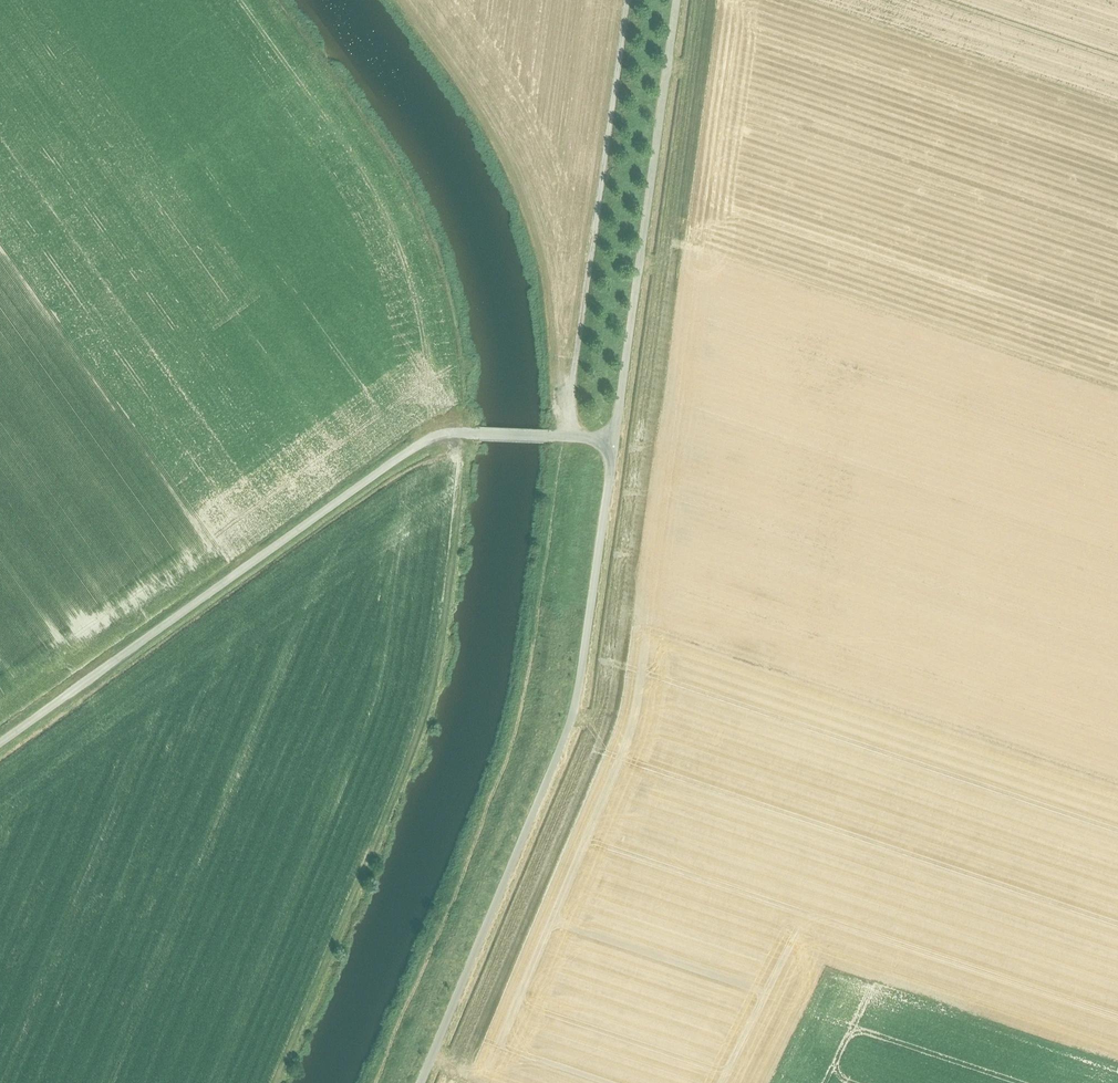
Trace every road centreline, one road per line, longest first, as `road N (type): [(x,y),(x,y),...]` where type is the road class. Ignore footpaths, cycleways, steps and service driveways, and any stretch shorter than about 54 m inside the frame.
road 1 (unclassified): [(421,1082),(571,724),(613,438)]
road 2 (unclassified): [(478,433),(443,435),(416,448),(0,746)]
road 3 (unclassified): [(613,438),(676,0)]
road 4 (track): [(627,0),(575,365),(576,435)]
road 5 (unclassified): [(478,433),(613,438)]

